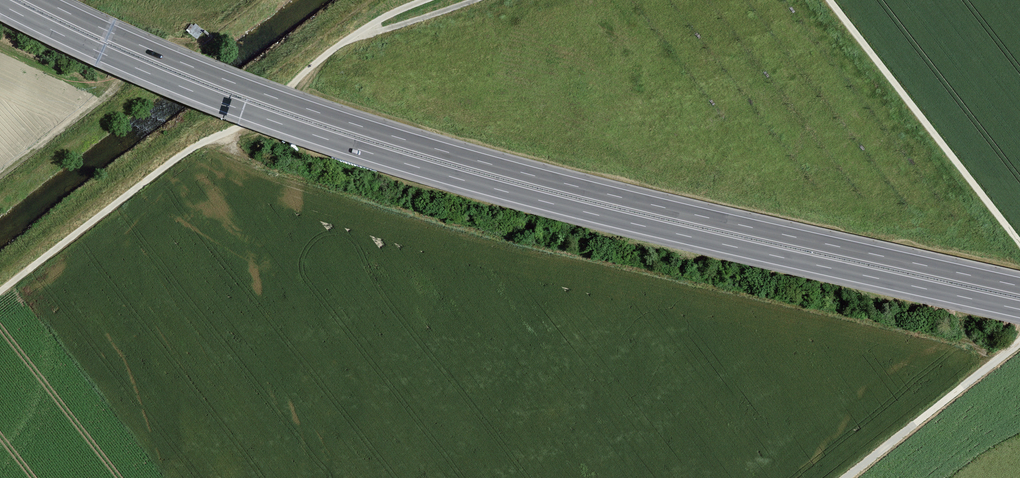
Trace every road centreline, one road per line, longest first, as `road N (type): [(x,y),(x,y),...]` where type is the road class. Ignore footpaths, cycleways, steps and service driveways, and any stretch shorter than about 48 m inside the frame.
road 1 (motorway): [(0,4),(183,88),(397,161),(625,222),(1019,309)]
road 2 (motorway): [(1019,286),(631,200),(405,140),(232,82),(43,0)]
road 3 (track): [(222,134),(267,167),(354,195),(566,254),(964,343),(990,366)]
road 4 (track): [(0,291),(166,166),(252,121),(291,87)]

